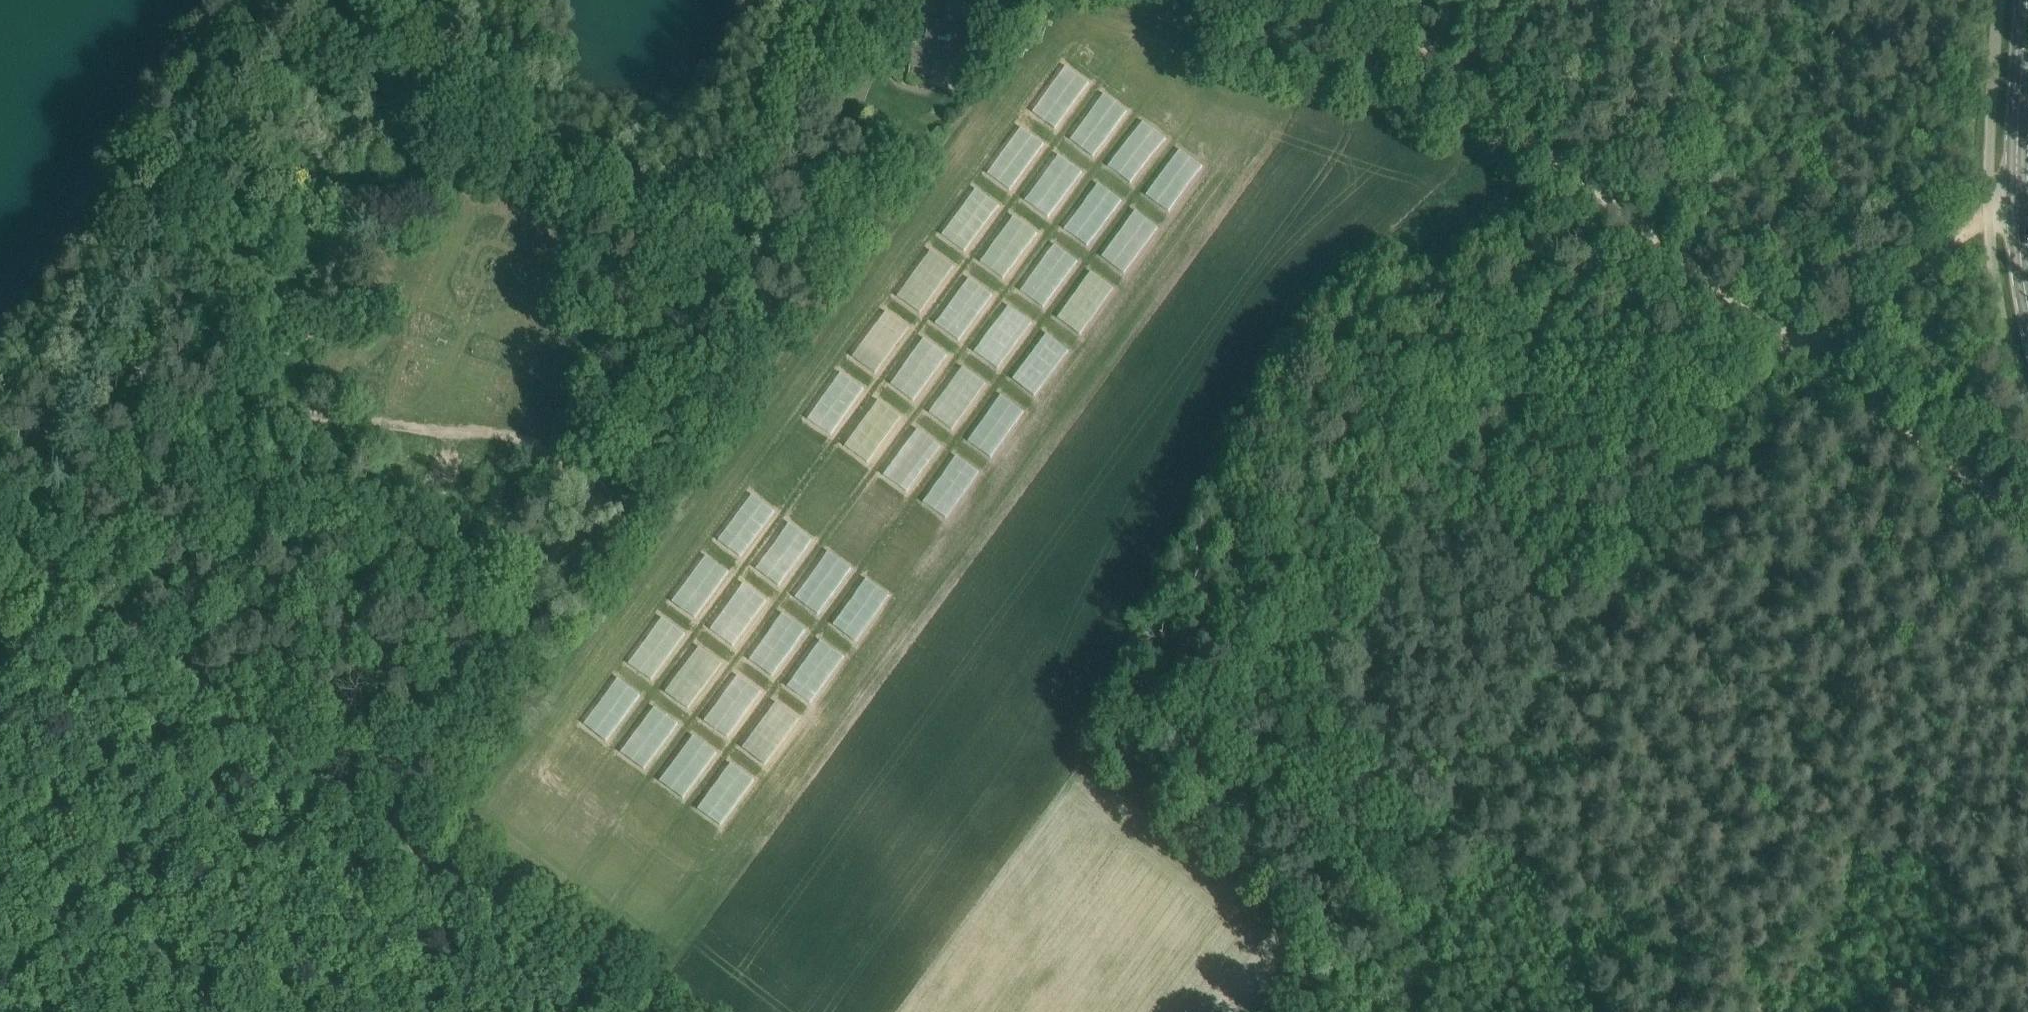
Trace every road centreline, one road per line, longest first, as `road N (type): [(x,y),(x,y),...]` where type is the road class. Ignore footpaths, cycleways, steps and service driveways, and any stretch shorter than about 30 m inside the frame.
road 1 (track): [(1370,0),(1387,4),(1483,80),(1971,493),(2006,519),(2027,522)]
road 2 (track): [(0,535),(631,1011)]
road 3 (tertiary): [(2027,336),(2015,227),(2027,2)]

